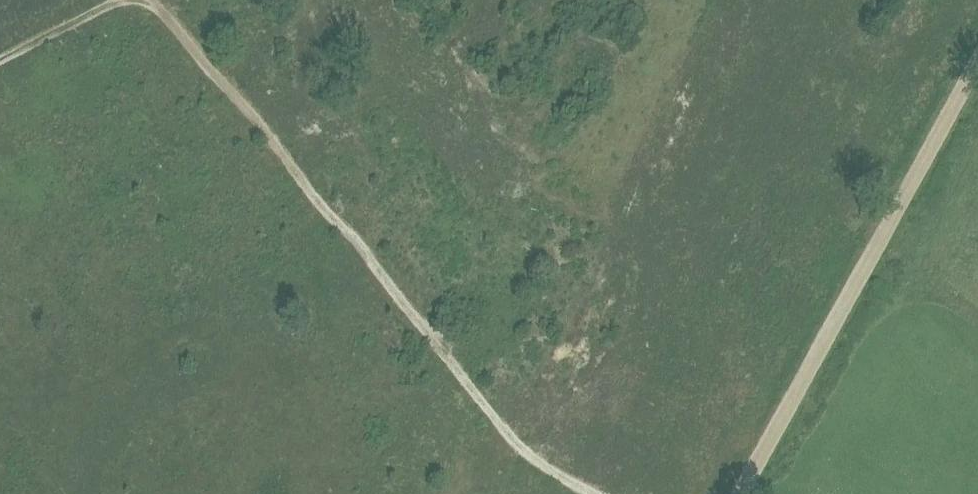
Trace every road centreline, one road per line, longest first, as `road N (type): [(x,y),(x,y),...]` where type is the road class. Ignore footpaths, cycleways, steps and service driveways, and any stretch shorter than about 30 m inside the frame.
road 1 (track): [(595,493),(520,447),(153,0)]
road 2 (track): [(977,63),(741,493)]
road 3 (track): [(0,60),(117,0)]

